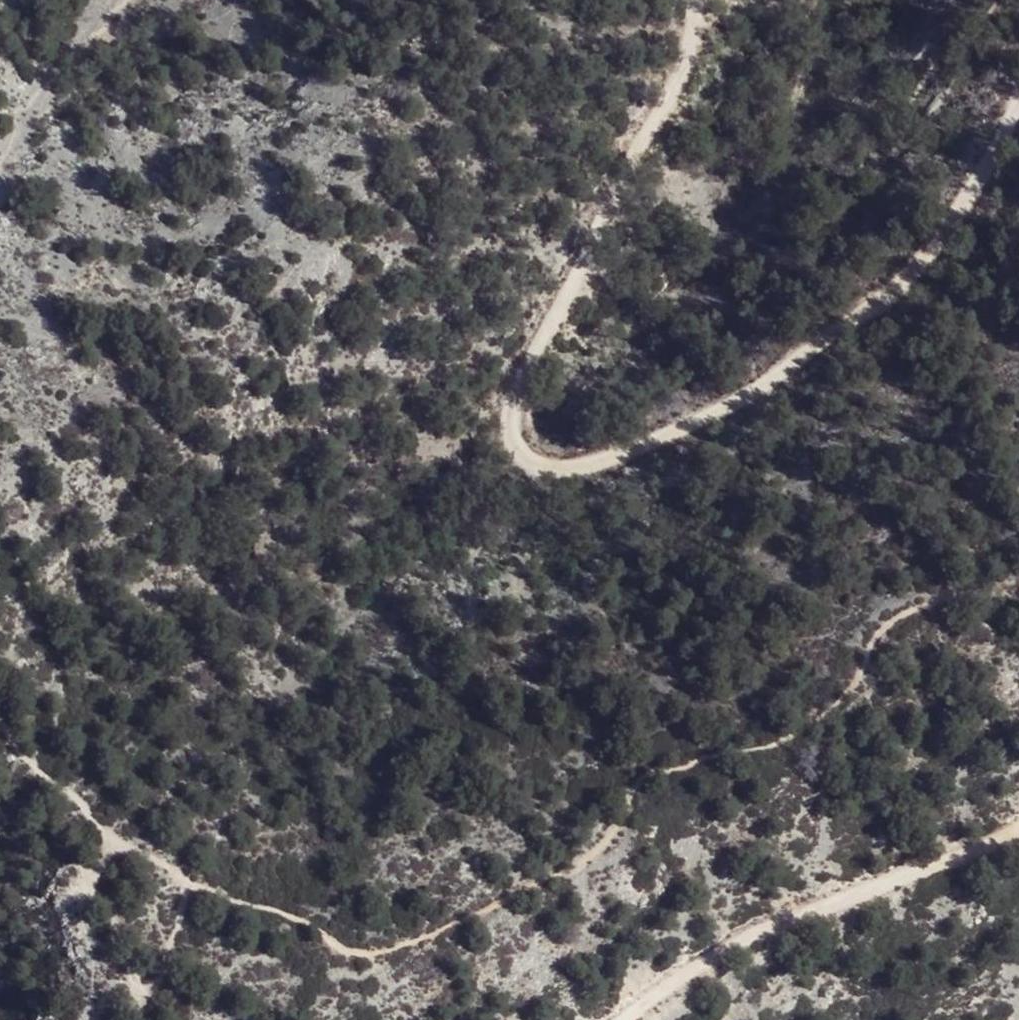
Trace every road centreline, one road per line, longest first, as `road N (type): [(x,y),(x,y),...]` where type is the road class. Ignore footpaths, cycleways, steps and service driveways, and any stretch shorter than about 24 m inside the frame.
road 1 (track): [(691,0),(695,28),(677,86),(520,379),(511,410),(517,442),(537,467),(580,467),(744,398),(887,298),(952,221),(1018,99)]
road 2 (track): [(1018,832),(755,933),(625,1019)]

